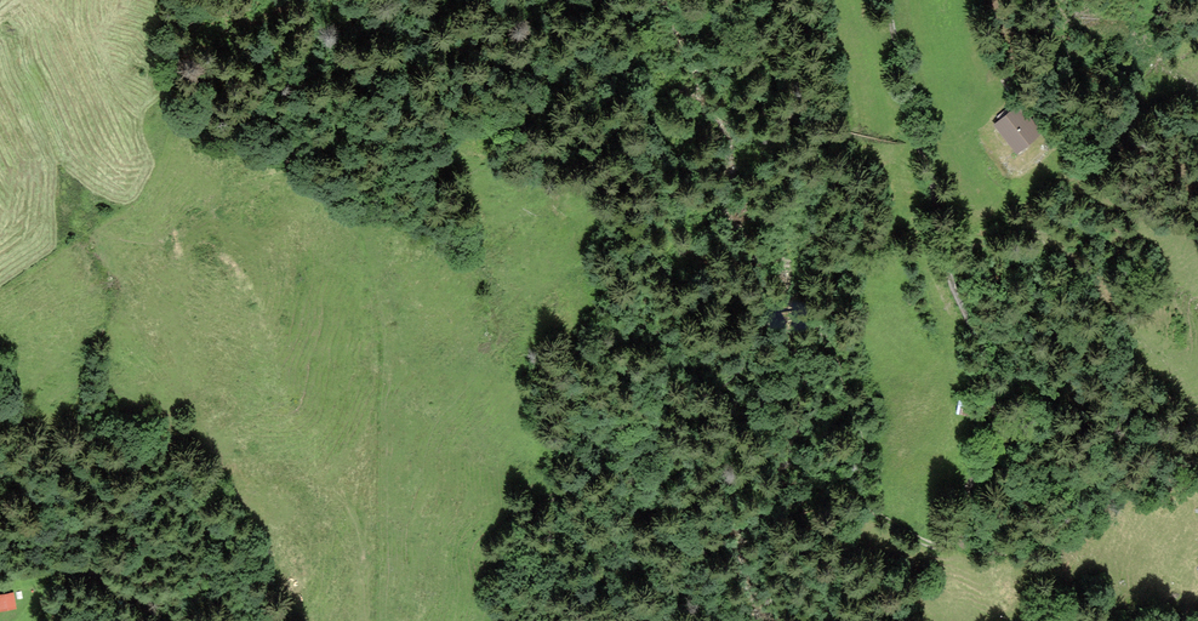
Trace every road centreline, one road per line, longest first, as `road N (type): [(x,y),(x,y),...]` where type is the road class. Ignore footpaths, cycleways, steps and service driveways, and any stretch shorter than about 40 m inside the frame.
road 1 (track): [(888,0),(952,284),(983,354),(994,409),(995,439),(967,493),(961,536),(938,545),(919,540),(860,496),(863,433),(836,359),(815,321),(774,317),(724,384),(667,422),(635,456),(593,466),(548,501),(507,558),(498,620)]
road 2 (track): [(1197,470),(1146,481),(1092,509),(1058,542),(978,551),(961,536)]
road 3 (track): [(169,620),(102,580),(65,570),(19,620)]

